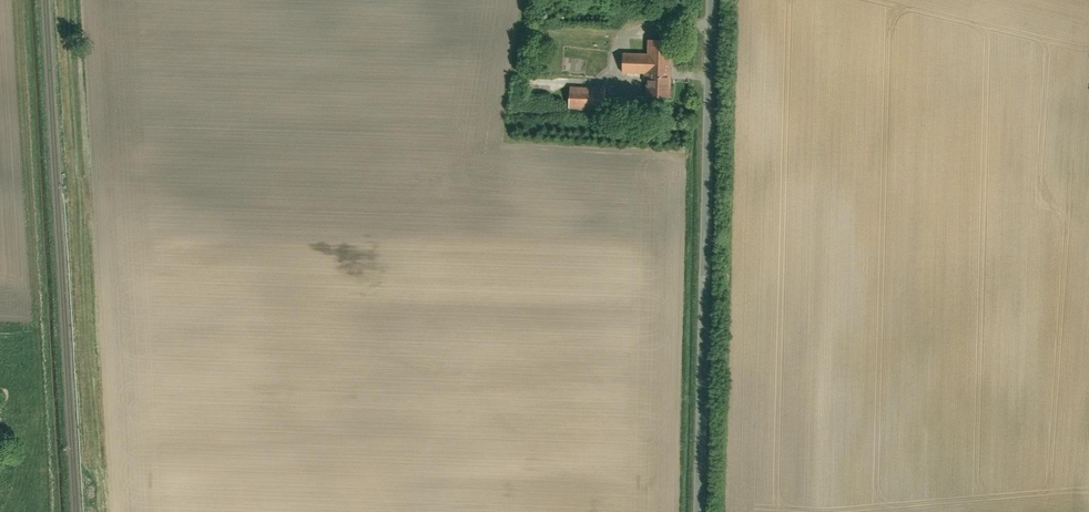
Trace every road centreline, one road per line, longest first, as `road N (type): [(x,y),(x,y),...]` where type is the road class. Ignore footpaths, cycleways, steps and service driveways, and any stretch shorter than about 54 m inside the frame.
road 1 (unclassified): [(701,511),(714,0)]

